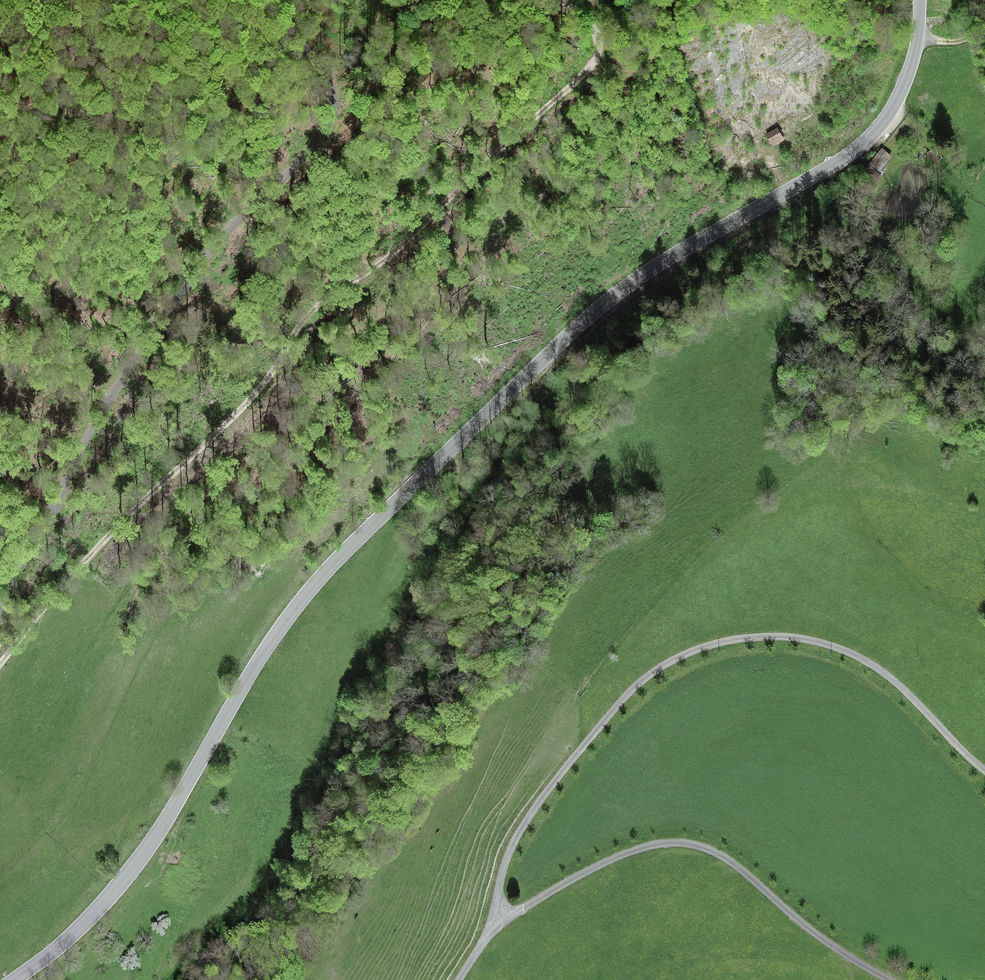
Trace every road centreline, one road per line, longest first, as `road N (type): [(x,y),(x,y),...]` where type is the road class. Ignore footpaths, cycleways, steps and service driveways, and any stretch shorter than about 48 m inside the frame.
road 1 (tertiary): [(14,979),(62,943),(136,862),(301,599),(422,473),(635,277),(839,161),(881,123),(911,66),(921,0)]
road 2 (track): [(561,0),(599,38),(592,69),(412,236),(329,292),(299,324),(270,379),(100,542),(0,664)]
road 3 (residential): [(293,0),(294,32),(328,86),(325,124),(217,242),(144,344),(0,607)]
road 4 (residential): [(502,923),(498,892),(509,853),(544,793),(628,693),(663,665),(707,646),(786,638),(838,649),(883,674),(984,772)]
road 5 (residential): [(502,923),(605,862),(661,845),(688,846),(739,869),(822,941),(887,979)]
road 6 (track): [(231,226),(298,91),(264,51),(241,0)]

